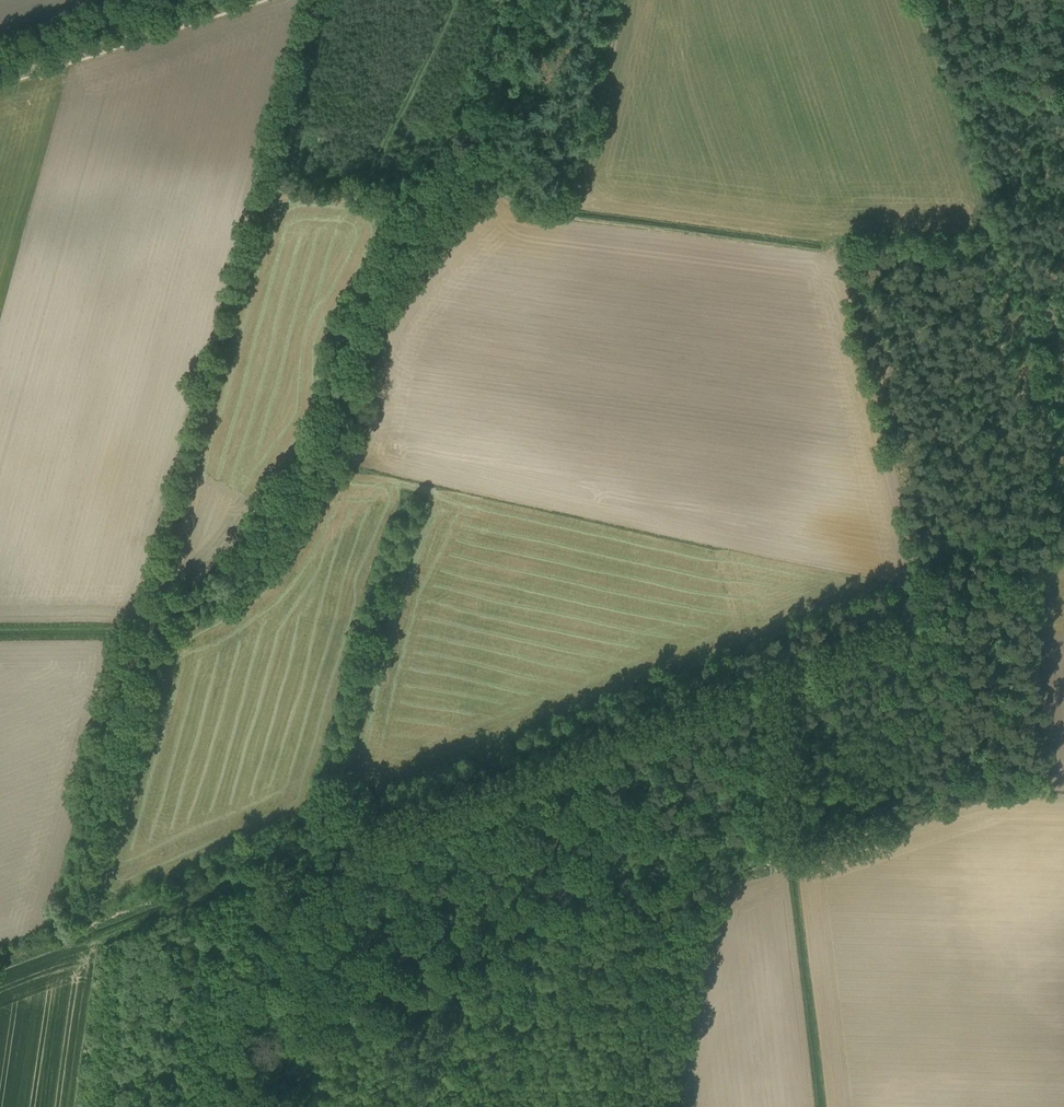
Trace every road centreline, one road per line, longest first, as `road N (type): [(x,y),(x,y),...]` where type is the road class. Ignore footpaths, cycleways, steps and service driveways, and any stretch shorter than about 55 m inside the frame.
road 1 (track): [(261,0),(0,84)]

